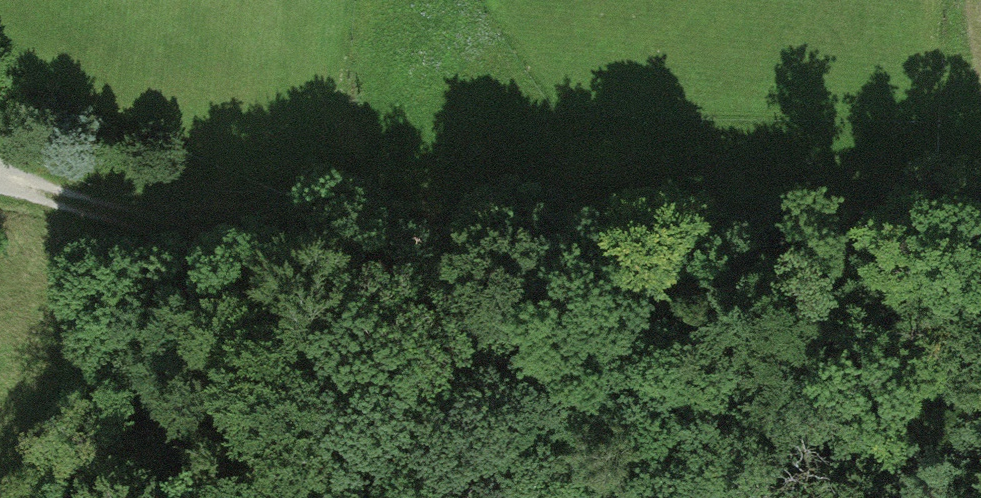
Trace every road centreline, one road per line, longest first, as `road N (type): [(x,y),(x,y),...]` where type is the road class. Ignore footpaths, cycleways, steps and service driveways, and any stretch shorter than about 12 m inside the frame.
road 1 (track): [(0,176),(144,219),(252,205),(481,229),(763,232),(904,228),(980,209)]
road 2 (track): [(594,497),(522,396),(482,351),(432,314),(144,219)]
road 3 (track): [(416,497),(432,314)]

